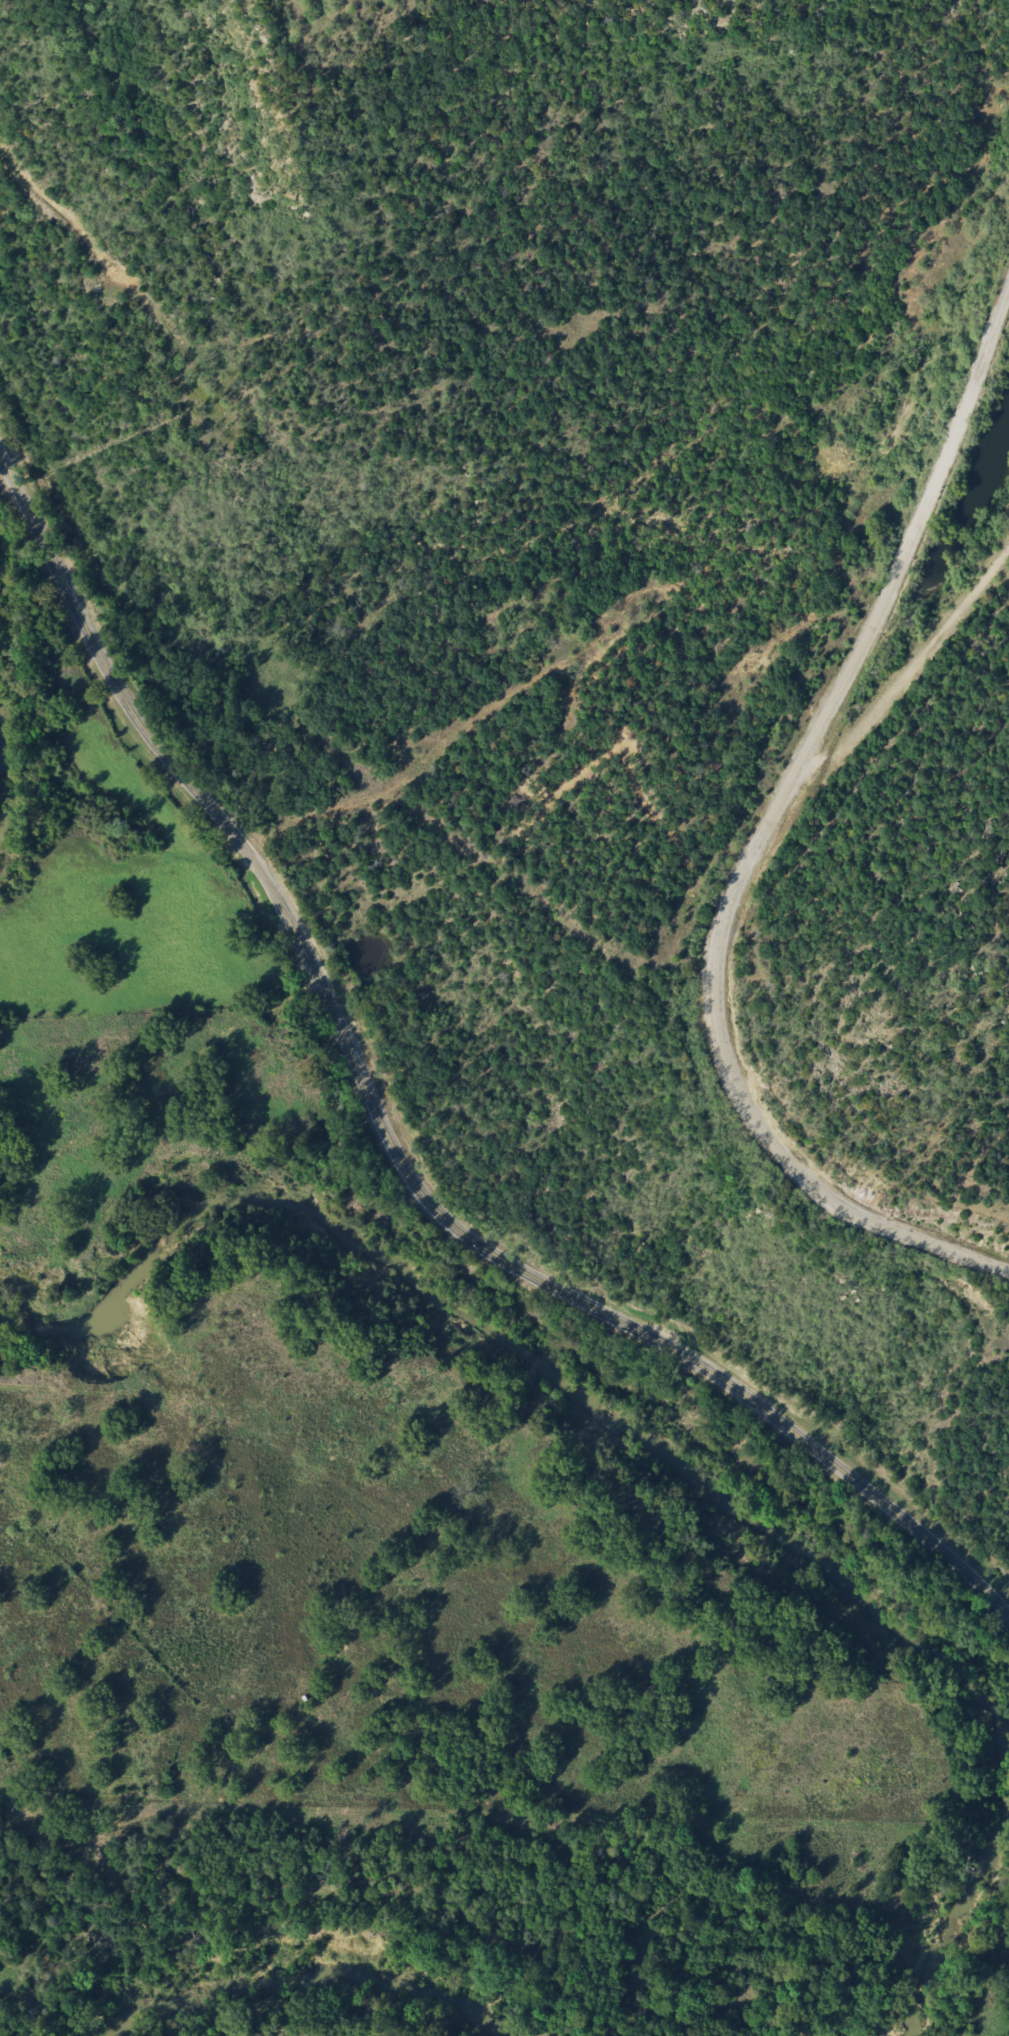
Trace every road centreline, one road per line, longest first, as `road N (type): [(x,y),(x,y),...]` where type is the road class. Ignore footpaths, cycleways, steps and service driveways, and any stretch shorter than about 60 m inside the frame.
road 1 (secondary): [(1008,1620),(932,1543),(735,1388),(444,1222),(380,1133),(275,891),(114,691),(0,455)]
road 2 (residential): [(1008,1265),(905,1242),(807,1176),(713,1033),(729,909),(913,523),(1008,269)]

